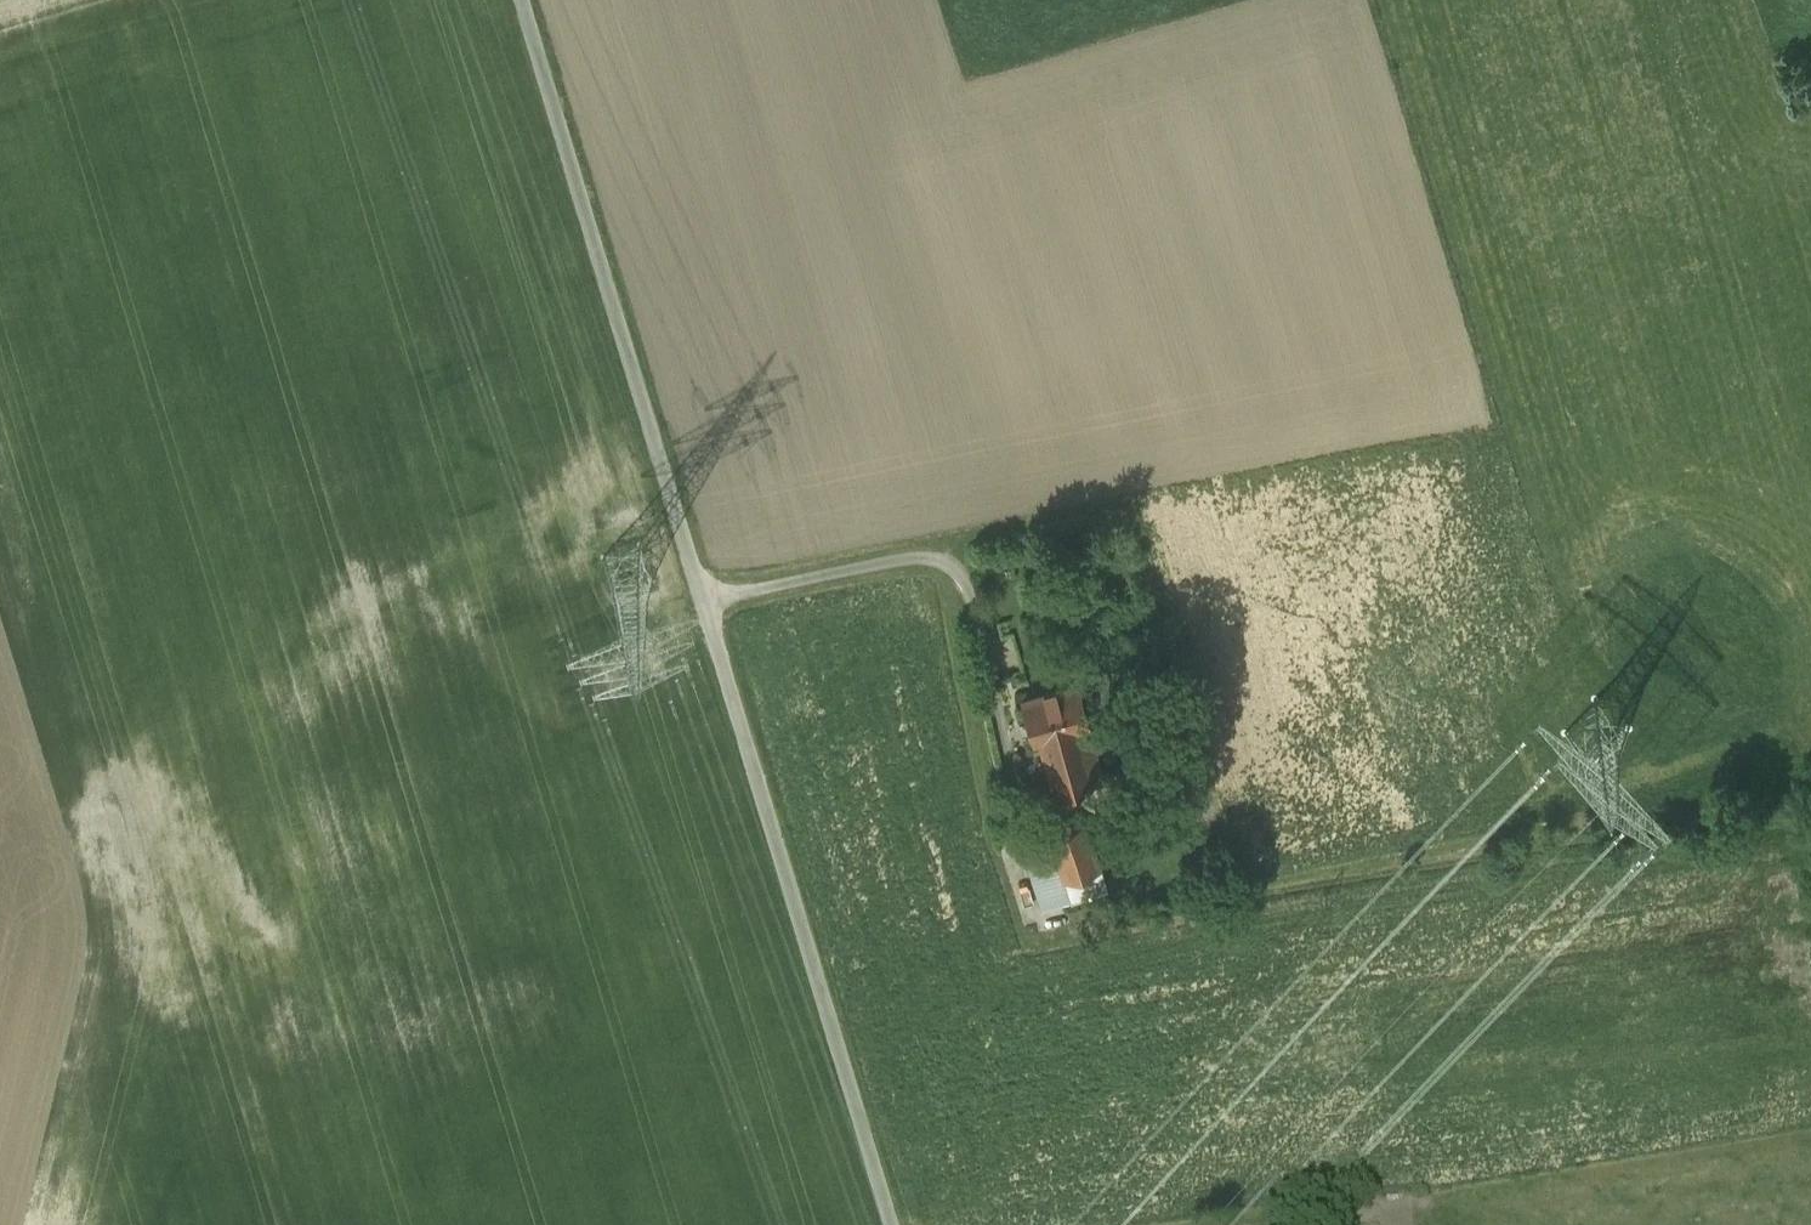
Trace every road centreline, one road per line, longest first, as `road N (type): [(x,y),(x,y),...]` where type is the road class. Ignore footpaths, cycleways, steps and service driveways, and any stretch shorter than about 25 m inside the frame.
road 1 (unclassified): [(891,1224),(525,0)]

